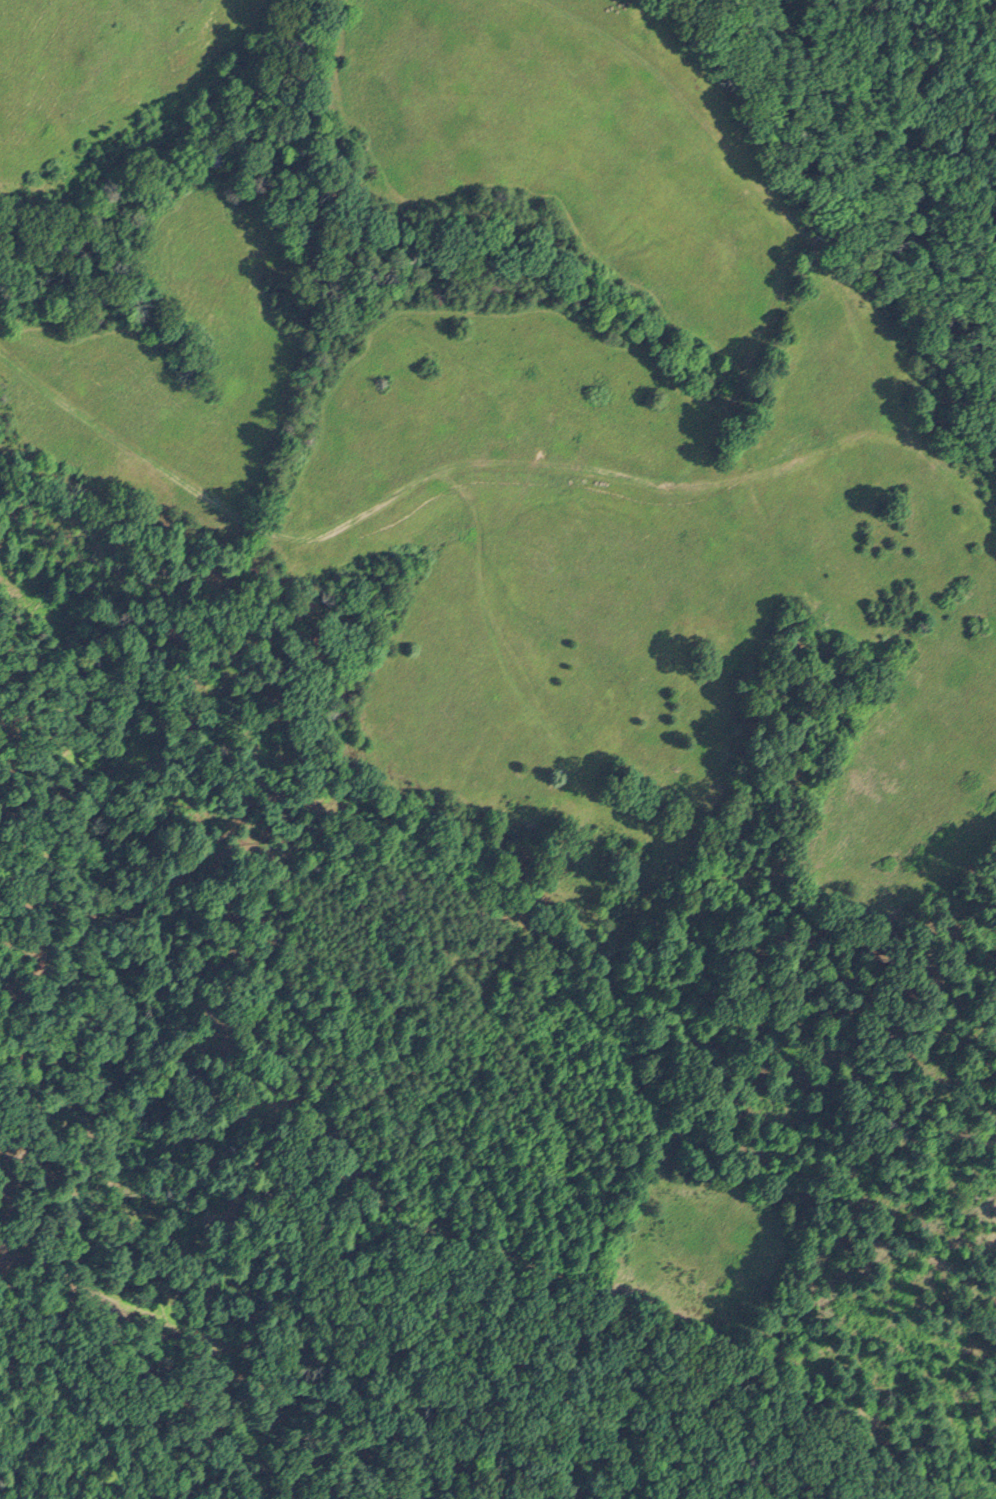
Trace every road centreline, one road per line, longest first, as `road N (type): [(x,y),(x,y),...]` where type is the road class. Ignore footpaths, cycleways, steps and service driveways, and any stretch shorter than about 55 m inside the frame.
road 1 (track): [(995,538),(948,476),(912,449),(713,491),(674,488),(539,447),(482,459),(321,535),(278,541),(237,532),(171,492),(0,357)]

